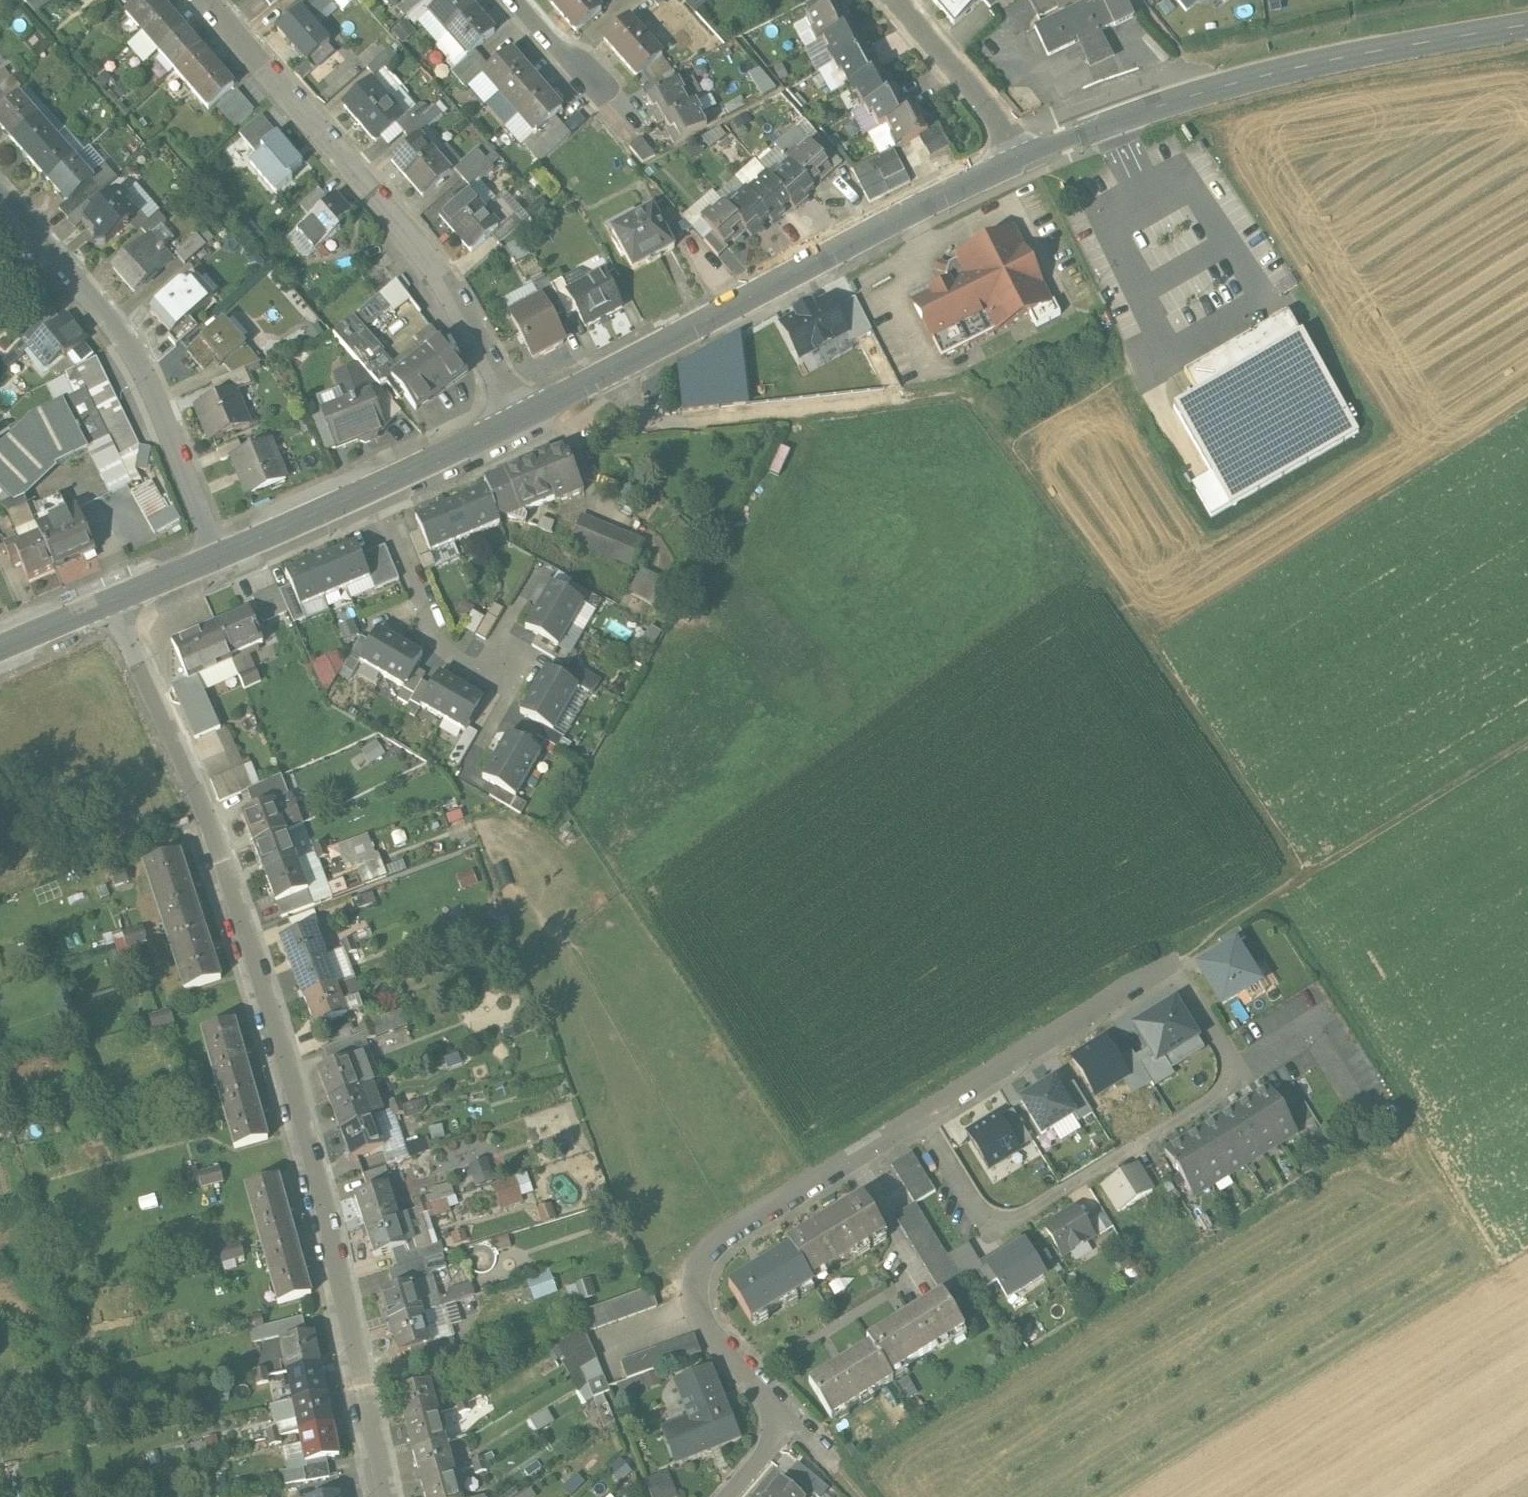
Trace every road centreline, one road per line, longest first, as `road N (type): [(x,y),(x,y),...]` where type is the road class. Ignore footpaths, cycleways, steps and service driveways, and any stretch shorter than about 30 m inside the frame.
road 1 (residential): [(378,1496),(283,1073),(229,880),(109,607)]
road 2 (track): [(1304,880),(986,417),(958,395),(784,413)]
road 3 (secondary): [(518,422),(1026,156)]
road 4 (residential): [(918,1118),(990,1232),(1240,1084),(1173,967)]
road 5 (residential): [(735,1496),(782,1428),(700,1325),(690,1281),(711,1242),(918,1118)]
road 6 (residential): [(518,422),(429,256),(201,0)]
road 7 (secondary): [(1026,156),(1179,99),(1342,56),(1527,23)]
road 8 (residential): [(0,197),(136,368),(216,558)]
road 9 (track): [(1173,967),(1180,955),(1527,742)]
road 10 (secondary): [(216,558),(518,422)]
road 11 (residential): [(918,1118),(1173,967)]
road 12 (residential): [(892,0),(1026,156)]
road 13 (residential): [(511,0),(592,90)]

